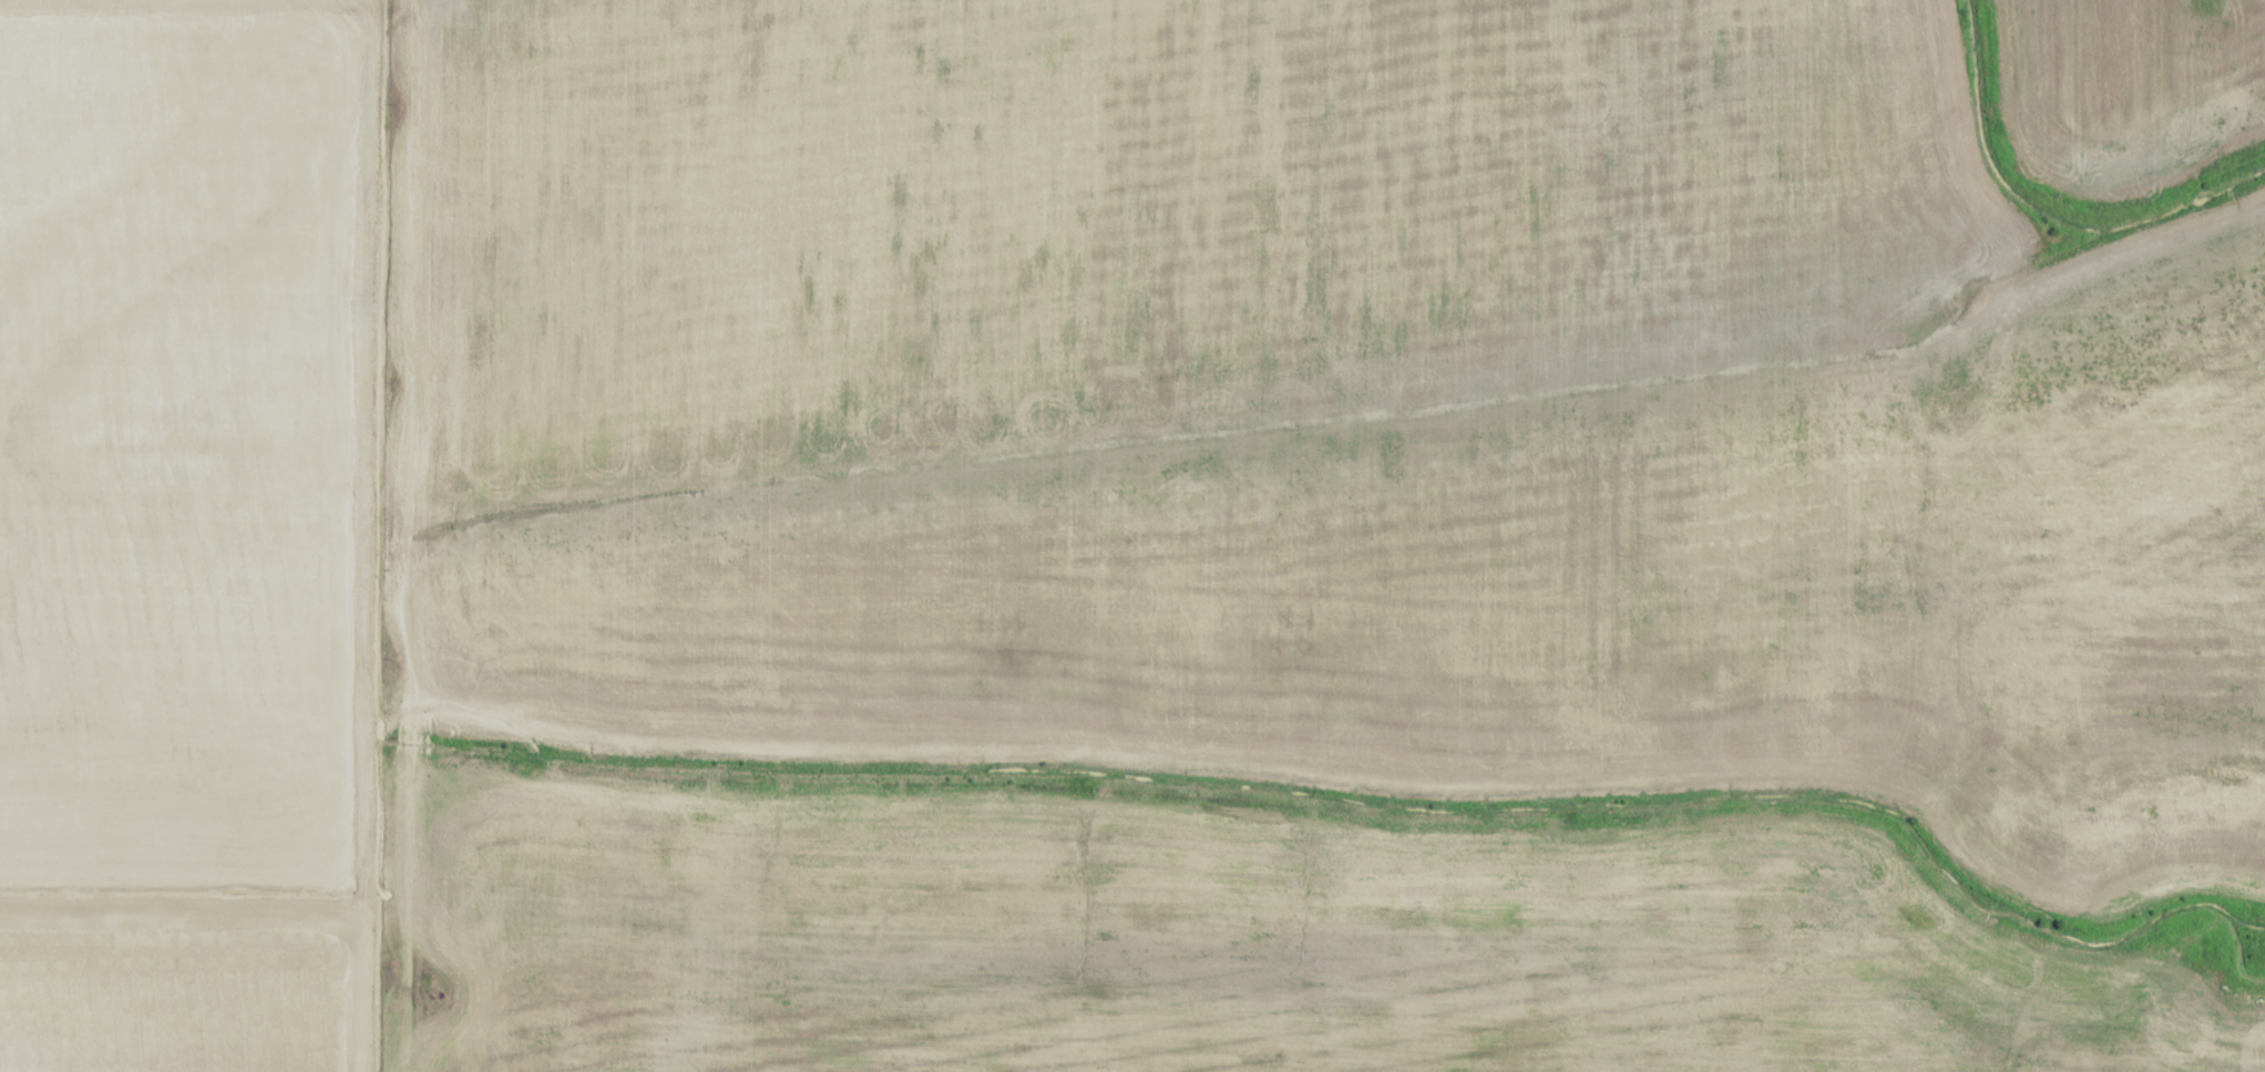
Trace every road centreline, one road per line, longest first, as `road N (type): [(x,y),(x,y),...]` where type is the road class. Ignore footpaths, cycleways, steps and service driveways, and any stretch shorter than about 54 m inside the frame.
road 1 (track): [(401,1071),(408,0)]

